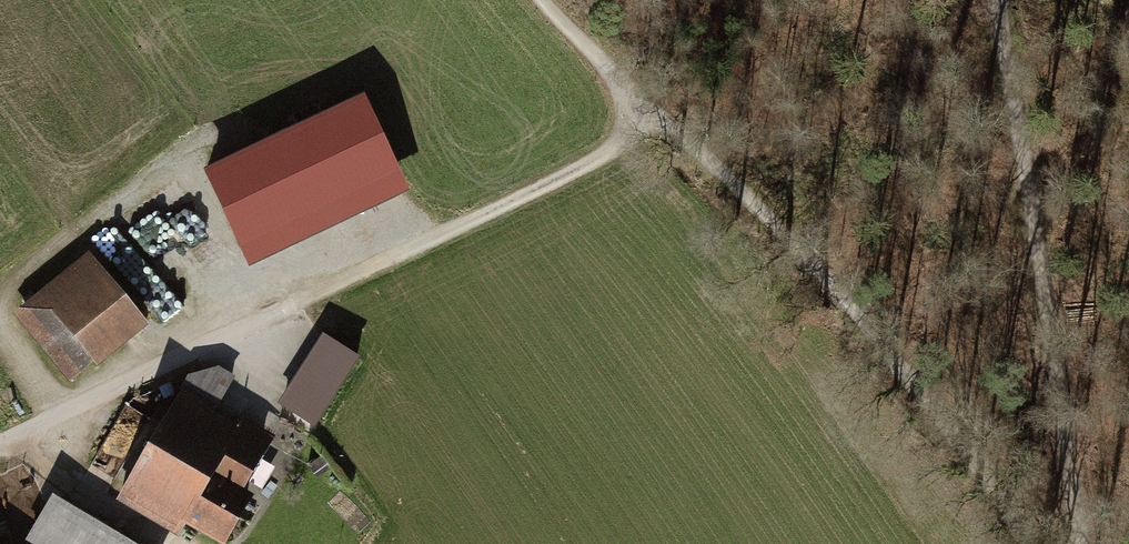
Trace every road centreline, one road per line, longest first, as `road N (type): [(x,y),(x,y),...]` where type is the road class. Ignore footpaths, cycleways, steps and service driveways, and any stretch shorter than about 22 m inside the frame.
road 1 (track): [(0,442),(670,124)]
road 2 (track): [(542,0),(670,124),(1039,543)]
road 3 (track): [(1003,0),(998,38),(1033,202),(1075,543)]

